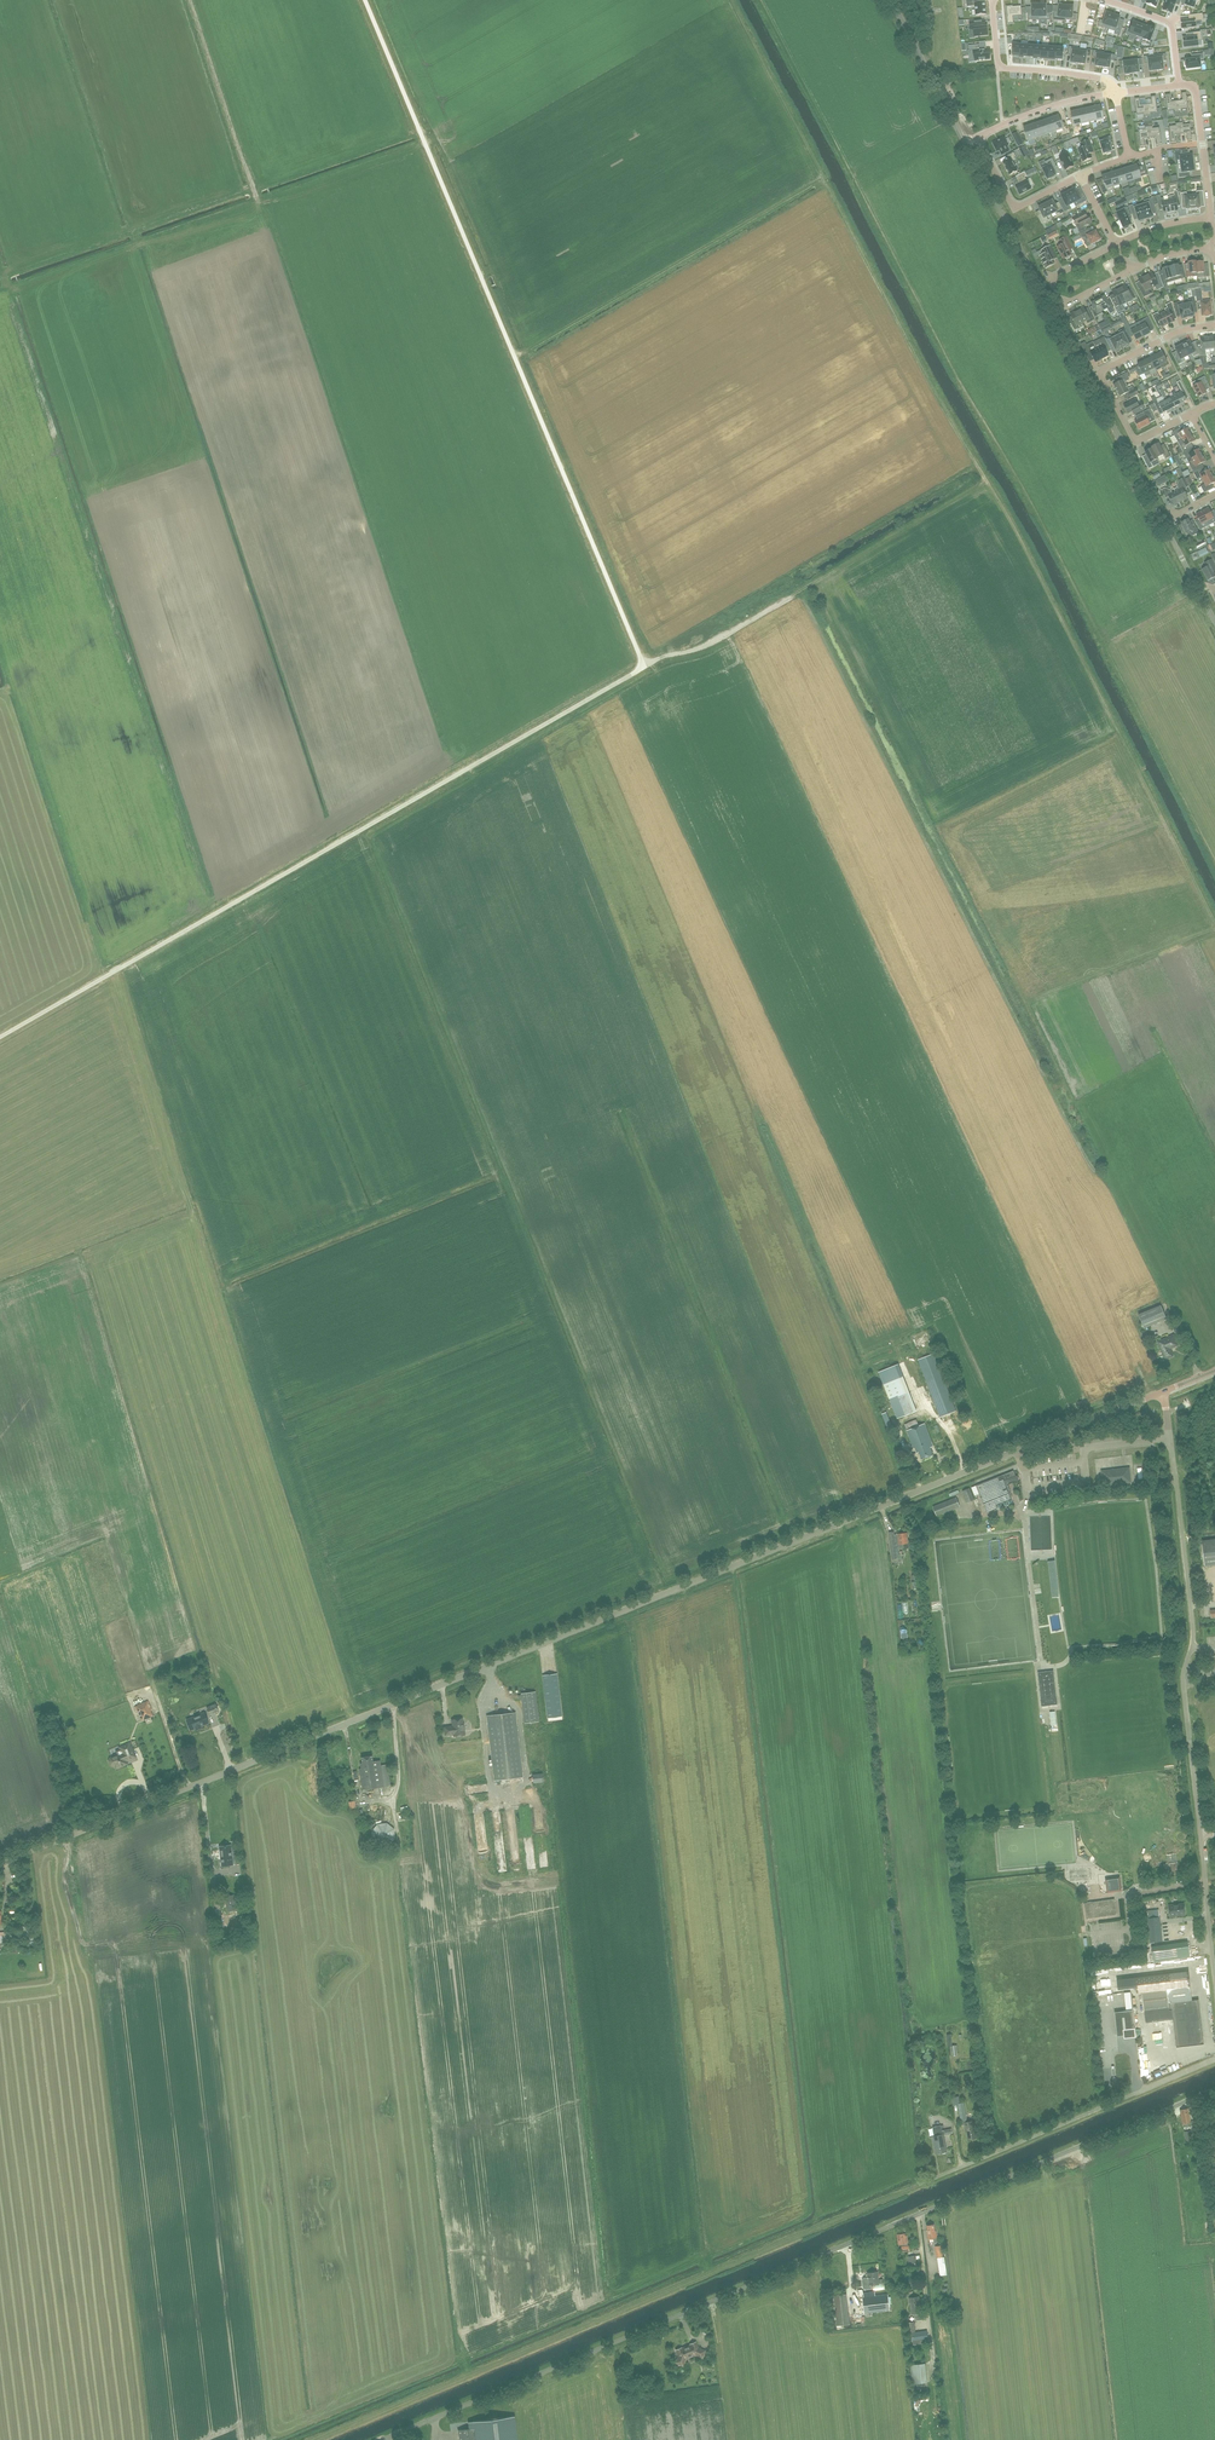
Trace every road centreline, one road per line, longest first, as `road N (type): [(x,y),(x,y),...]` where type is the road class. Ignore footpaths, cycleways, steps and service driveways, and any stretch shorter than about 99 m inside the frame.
road 1 (unclassified): [(0,1037),(646,664),(366,0)]
road 2 (unclassified): [(0,1865),(1164,1392)]
road 3 (unclassified): [(383,2439),(1214,2090)]
road 4 (unclassified): [(1214,1976),(1184,1677),(1193,1621),(1164,1392)]
road 5 (unclassified): [(1214,621),(965,142)]
road 6 (track): [(1214,923),(987,481)]
road 7 (track): [(987,481),(751,621),(646,664)]
road 8 (track): [(987,481),(823,179)]
road 9 (unclassified): [(1214,2060),(920,2184)]
road 10 (track): [(823,179),(730,0)]
road 11 (residential): [(1136,443),(1104,371),(1180,332),(1214,325)]
road 12 (residential): [(995,0),(997,67),(1101,79),(1115,94)]
road 13 (residential): [(1131,270),(1073,302),(1059,299),(1056,275),(1116,244)]
road 14 (unclassified): [(965,142),(891,0)]
road 15 (residential): [(1081,176),(1019,206),(978,137)]
road 16 (residential): [(978,137),(1071,100),(1115,94)]
road 17 (residential): [(1179,85),(1169,23),(1101,0)]

